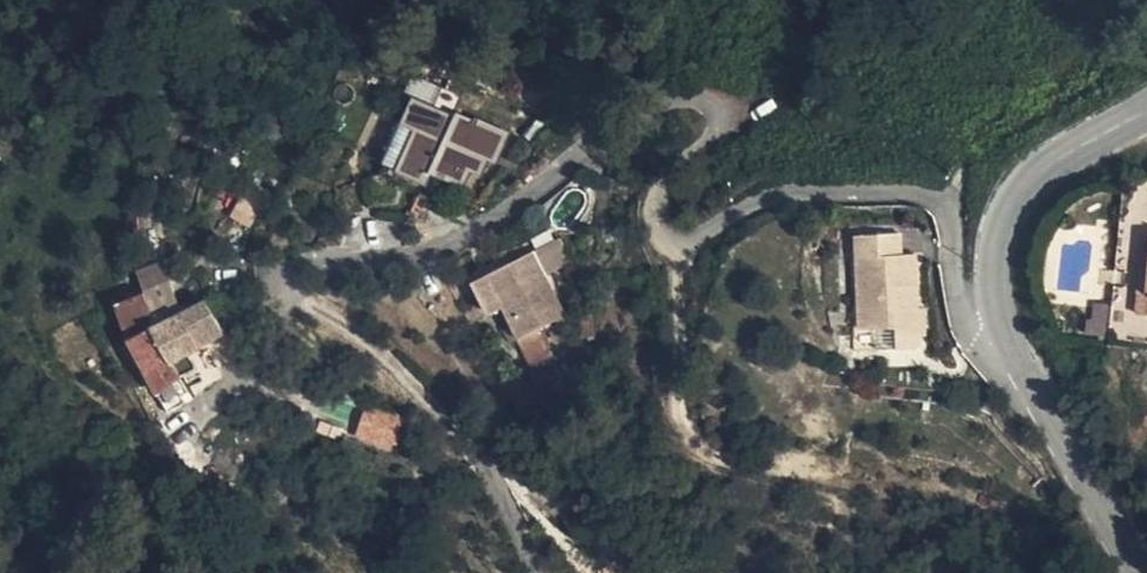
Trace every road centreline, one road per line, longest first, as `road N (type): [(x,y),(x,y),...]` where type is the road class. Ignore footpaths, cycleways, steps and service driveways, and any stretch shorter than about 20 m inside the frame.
road 1 (residential): [(998,311),(963,303),(950,214),(930,195),(776,201),(700,250),(665,252),(652,219),(666,172),(725,135),(732,122),(730,107),(688,96),(595,132),(512,209),(466,237),(414,254),(296,264),(283,277)]
road 2 (tertiary): [(998,311),(1038,396),(1146,568)]
road 3 (tertiary): [(1146,115),(1072,154),(1021,200),(997,248),(998,311)]

